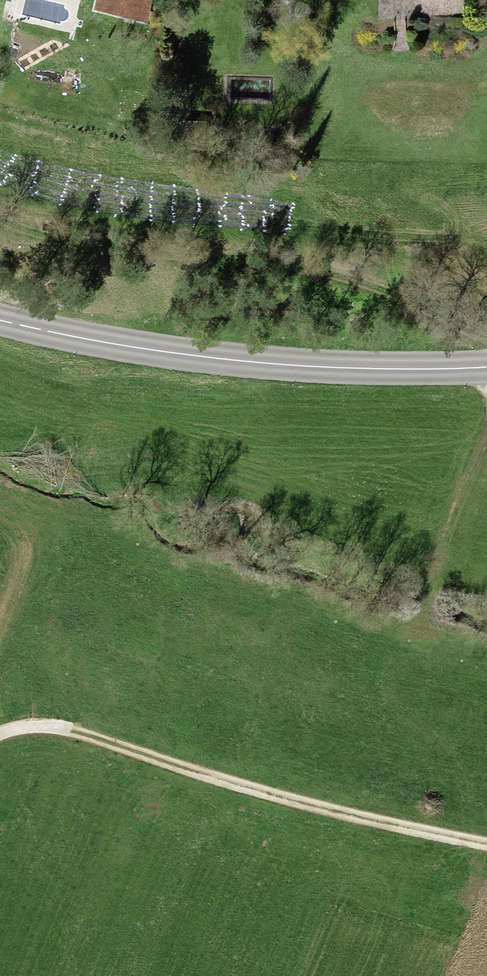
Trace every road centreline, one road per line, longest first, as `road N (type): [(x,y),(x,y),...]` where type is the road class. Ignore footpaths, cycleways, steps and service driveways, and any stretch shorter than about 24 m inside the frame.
road 1 (track): [(486,851),(229,788),(73,735),(33,730),(0,737)]
road 2 (primary): [(486,367),(204,358),(0,320)]
road 3 (track): [(173,254),(310,269),(459,324),(486,346)]
road 4 (track): [(486,432),(454,509),(420,637)]

